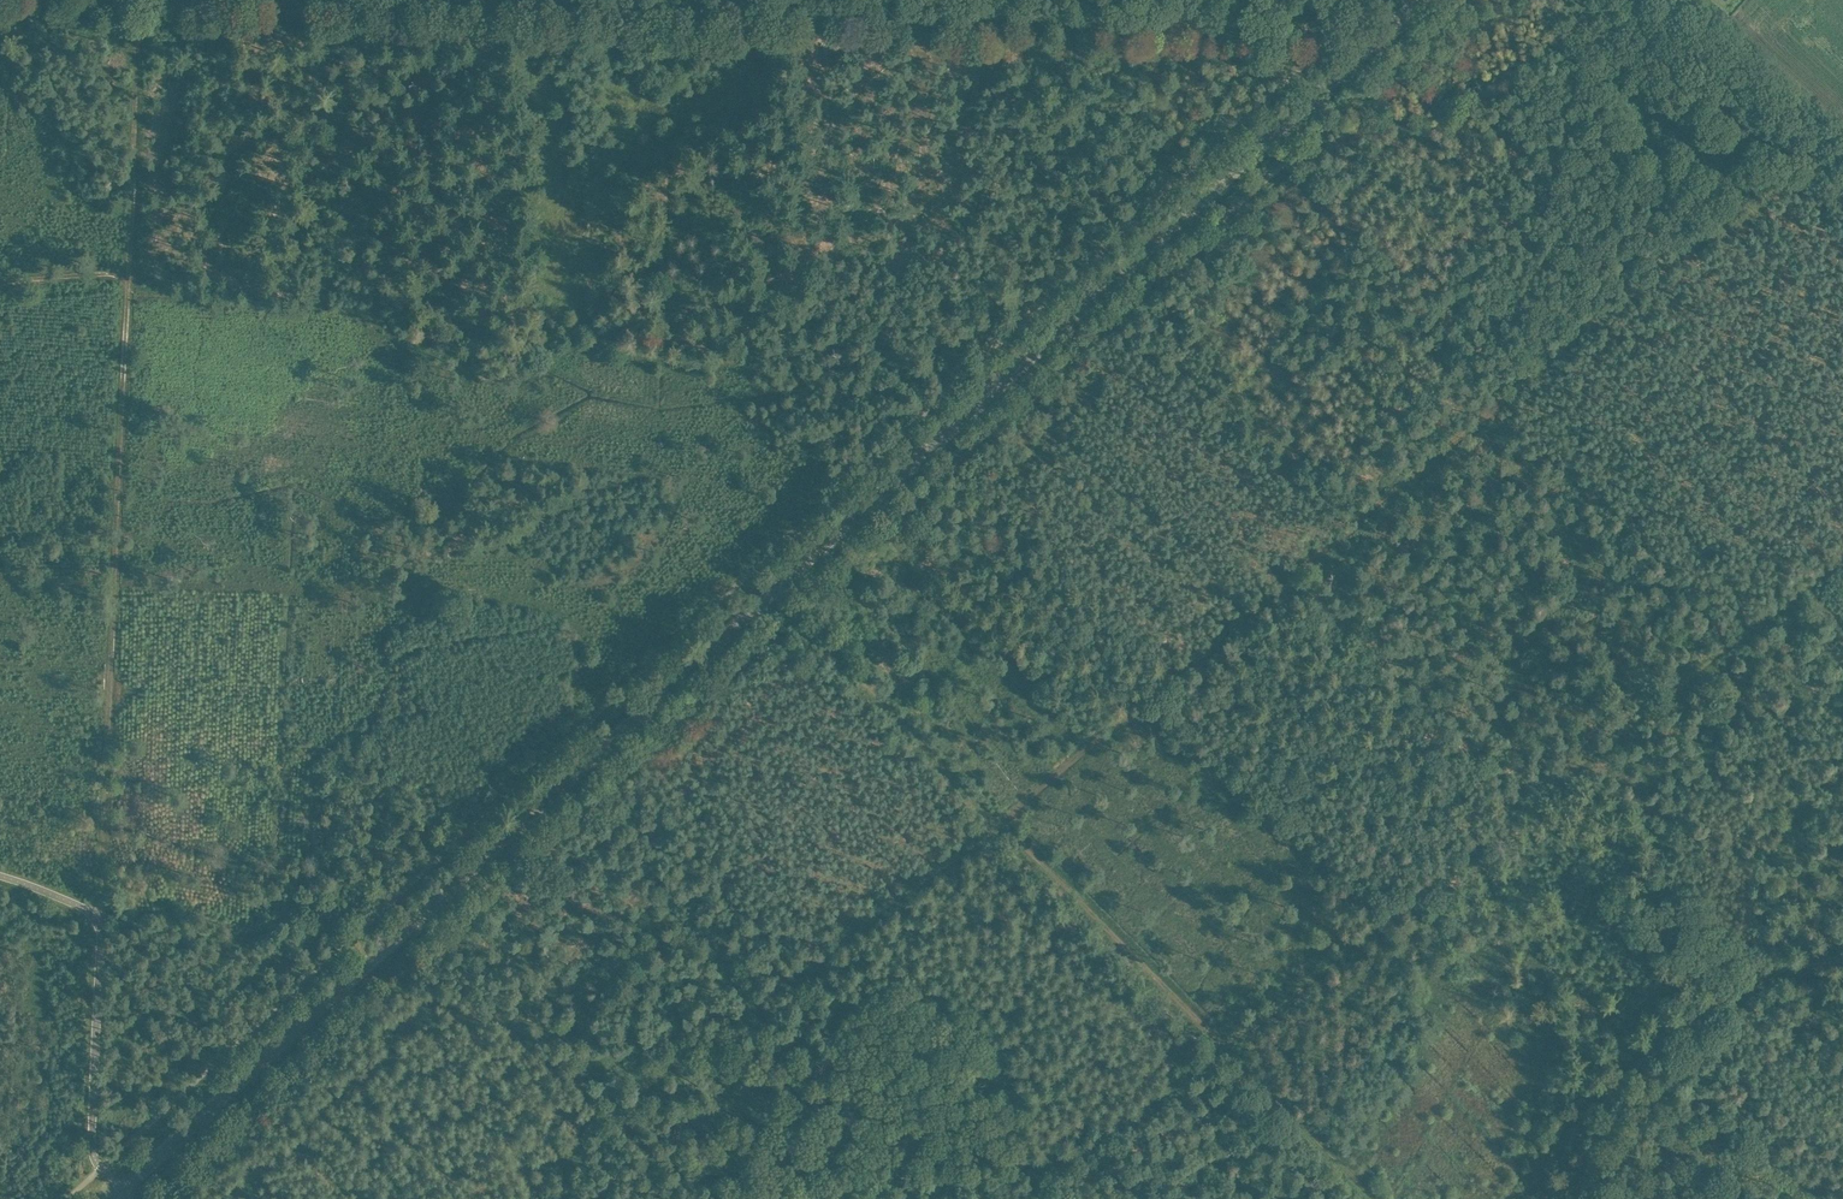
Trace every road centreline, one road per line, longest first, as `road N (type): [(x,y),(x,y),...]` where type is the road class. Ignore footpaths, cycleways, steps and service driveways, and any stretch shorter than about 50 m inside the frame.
road 1 (secondary): [(111,1198),(1373,43)]
road 2 (track): [(1380,1198),(822,646)]
road 3 (unclassified): [(1373,43),(1345,28),(641,3)]
road 4 (track): [(129,273),(97,923)]
road 5 (track): [(1571,1198),(1578,1109),(1604,1065),(1713,991),(1842,932)]
road 6 (track): [(130,0),(129,273)]
road 7 (unclassified): [(1842,174),(1644,0)]
road 8 (track): [(129,273),(0,282)]

